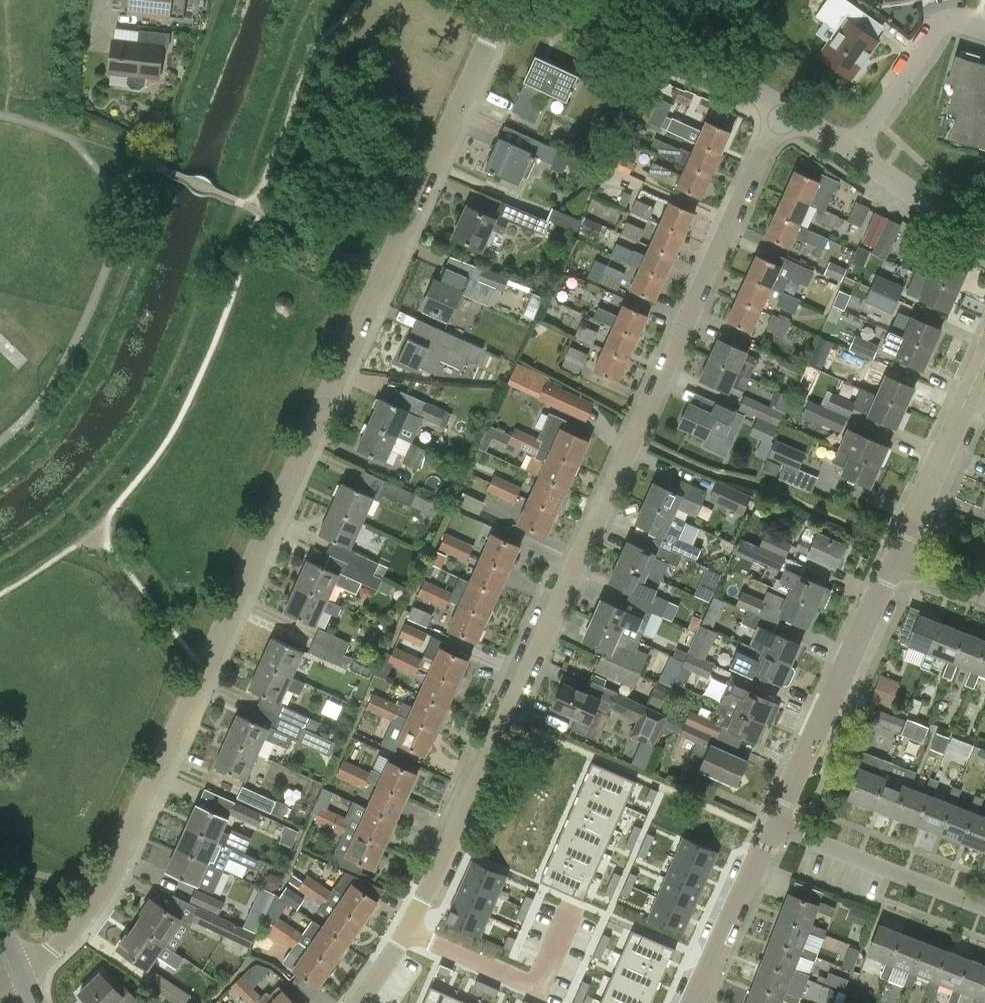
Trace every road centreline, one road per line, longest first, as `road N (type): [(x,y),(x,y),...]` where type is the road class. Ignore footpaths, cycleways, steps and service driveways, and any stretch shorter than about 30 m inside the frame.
road 1 (residential): [(21,974),(62,942),(107,886),(507,0)]
road 2 (residential): [(407,930),(789,108)]
road 3 (residential): [(775,826),(894,561)]
road 4 (tertiary): [(789,108),(720,72),(528,0)]
road 5 (residential): [(407,930),(537,985),(576,901)]
road 6 (residential): [(984,908),(775,826)]
road 7 (residential): [(894,561),(984,357)]
road 8 (residential): [(852,151),(938,29),(963,23),(984,30)]
road 9 (residential): [(693,1002),(775,826)]
road 10 (tertiary): [(852,151),(984,235)]

